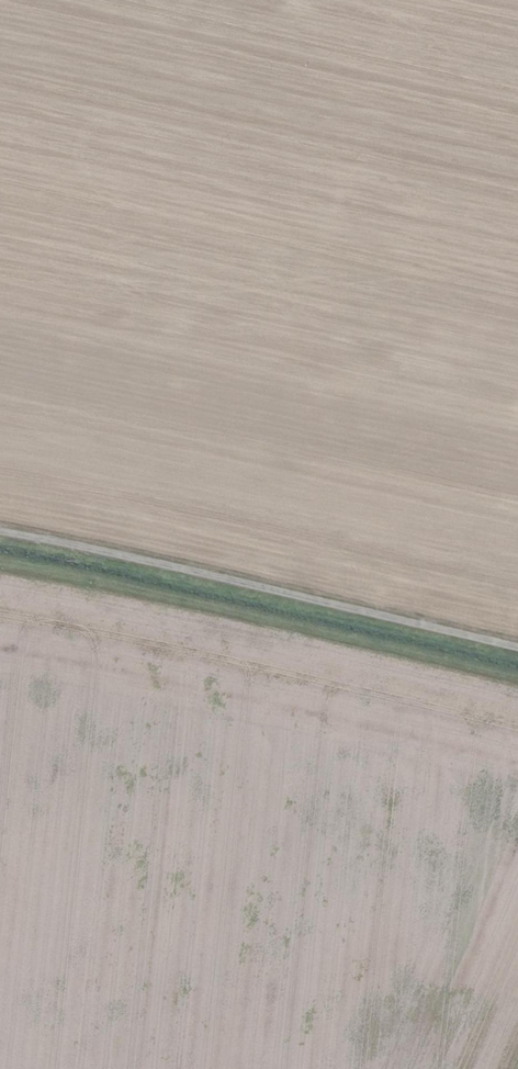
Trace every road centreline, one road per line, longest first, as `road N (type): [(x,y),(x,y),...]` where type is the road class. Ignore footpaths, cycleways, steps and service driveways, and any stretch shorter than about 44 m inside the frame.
road 1 (track): [(0,530),(517,647)]

